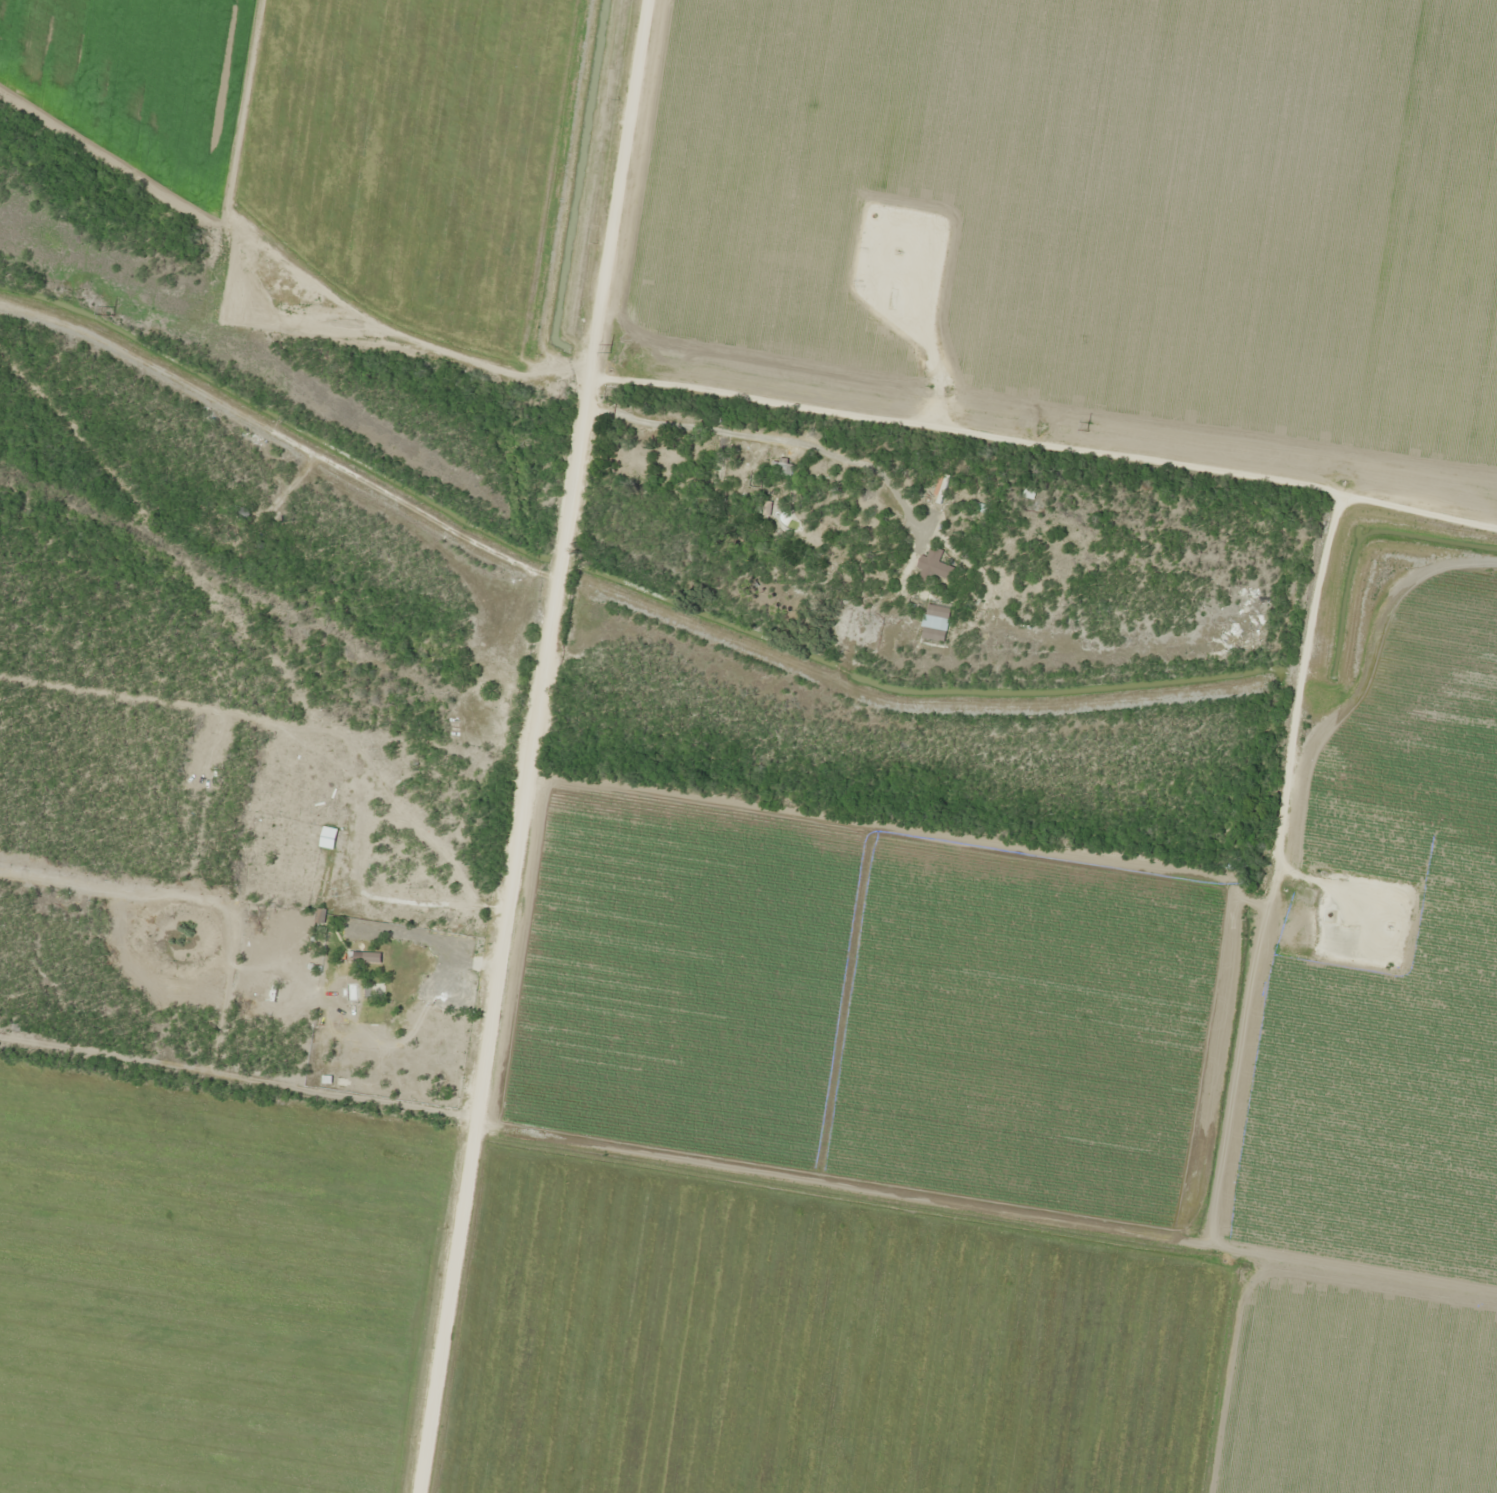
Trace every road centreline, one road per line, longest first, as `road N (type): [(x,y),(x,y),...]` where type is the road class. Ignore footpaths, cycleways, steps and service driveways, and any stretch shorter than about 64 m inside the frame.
road 1 (residential): [(432,1492),(655,0)]

